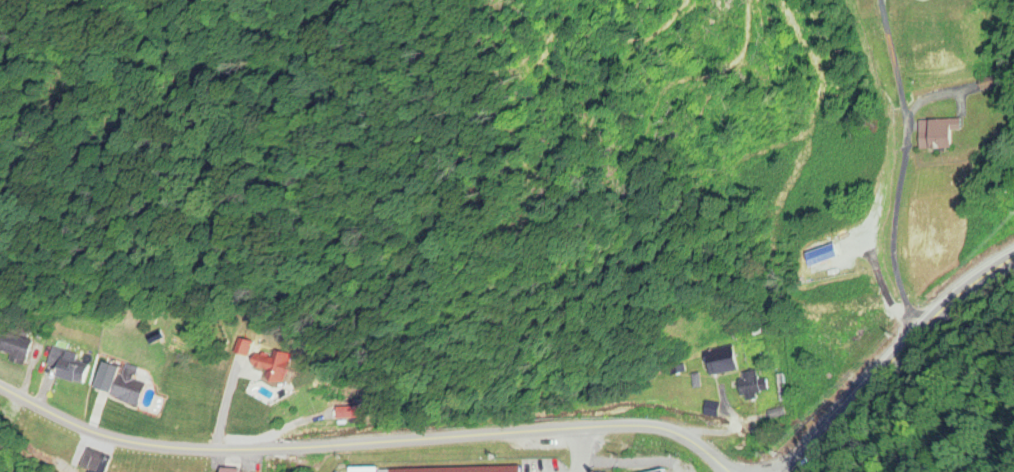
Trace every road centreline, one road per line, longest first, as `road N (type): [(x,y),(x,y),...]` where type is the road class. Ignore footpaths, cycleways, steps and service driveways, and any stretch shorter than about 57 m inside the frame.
road 1 (tertiary): [(0,395),(126,450),(618,425),(686,437),(737,471)]
road 2 (primary): [(783,471),(967,287),(1013,255)]

